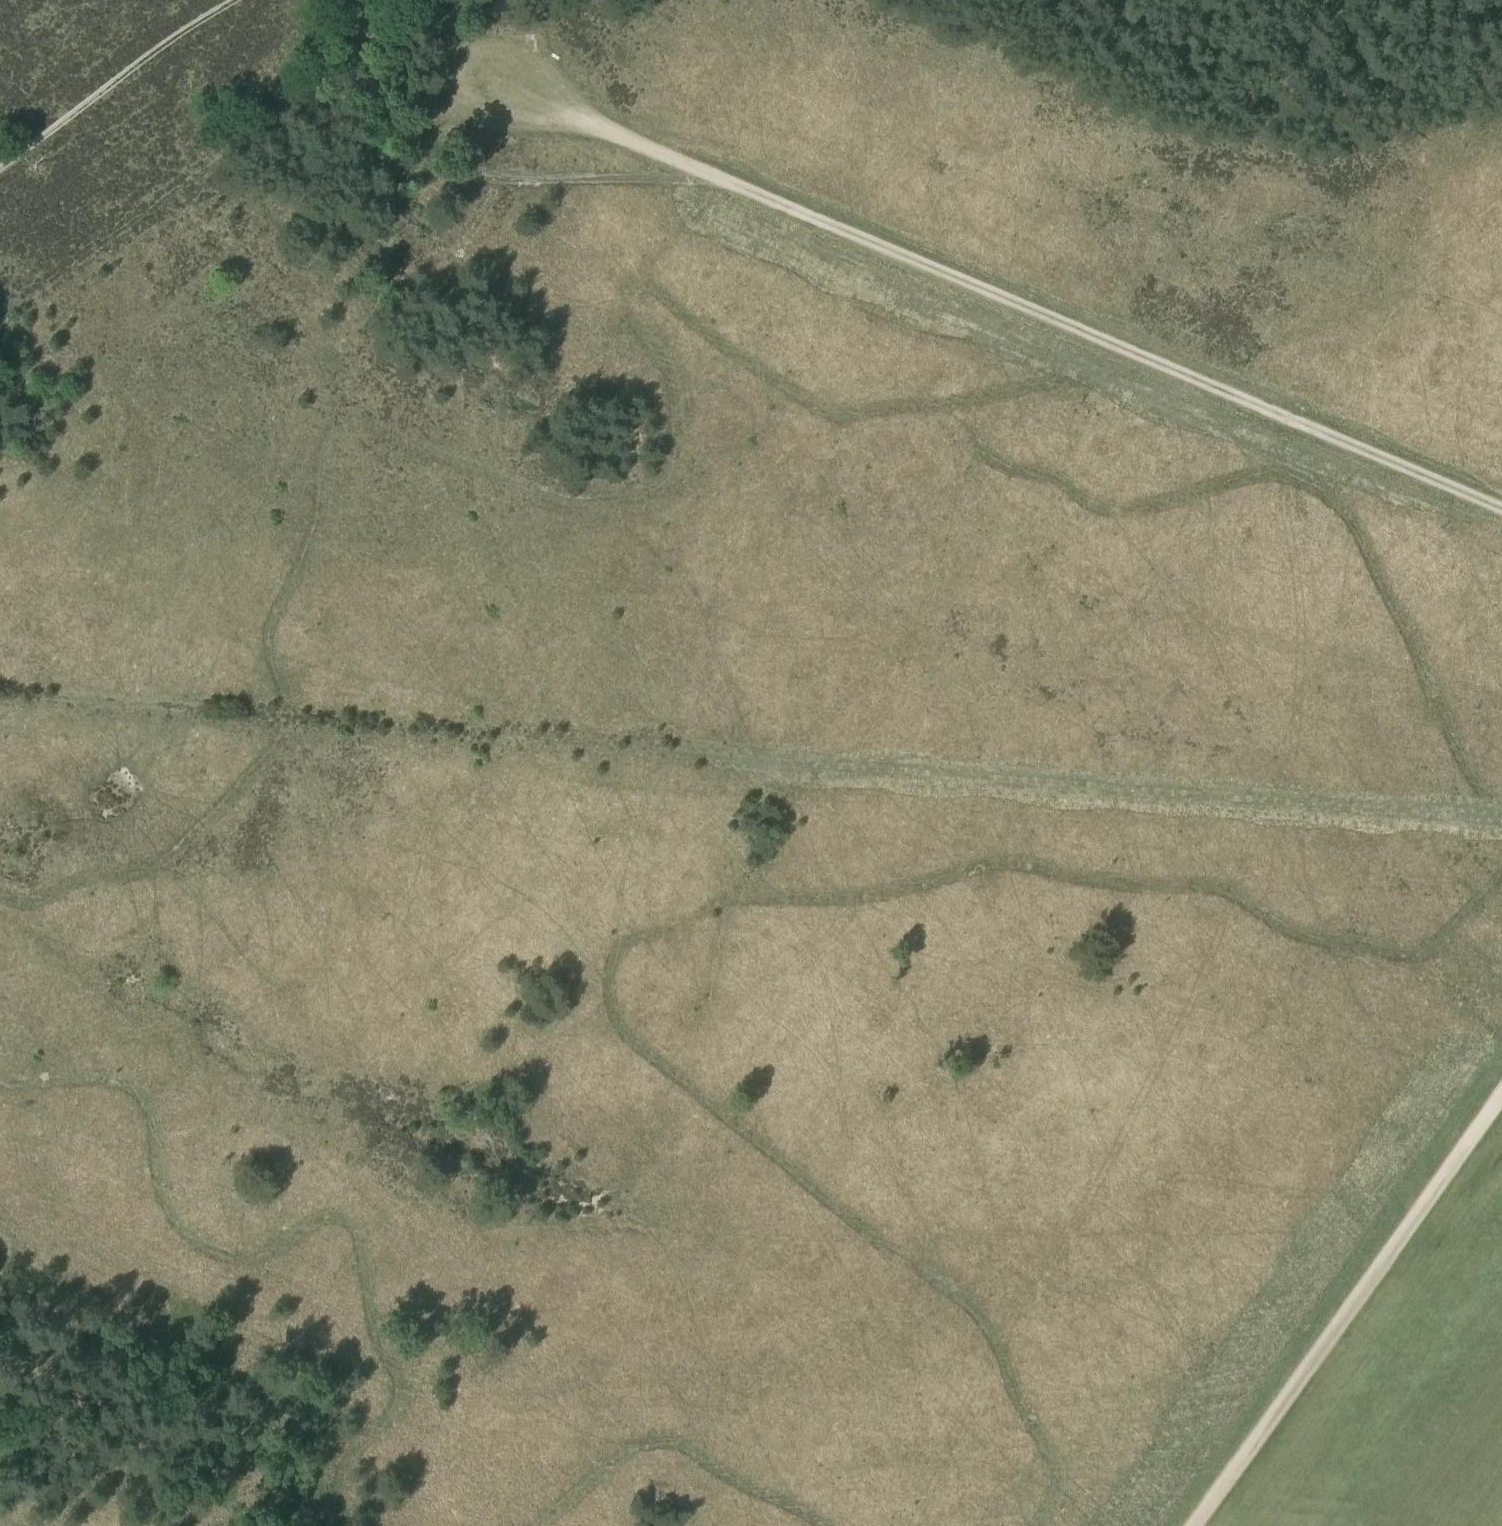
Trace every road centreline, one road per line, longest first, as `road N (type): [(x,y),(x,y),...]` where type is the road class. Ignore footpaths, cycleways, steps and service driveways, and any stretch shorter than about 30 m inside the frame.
road 1 (track): [(0,167),(232,0)]

